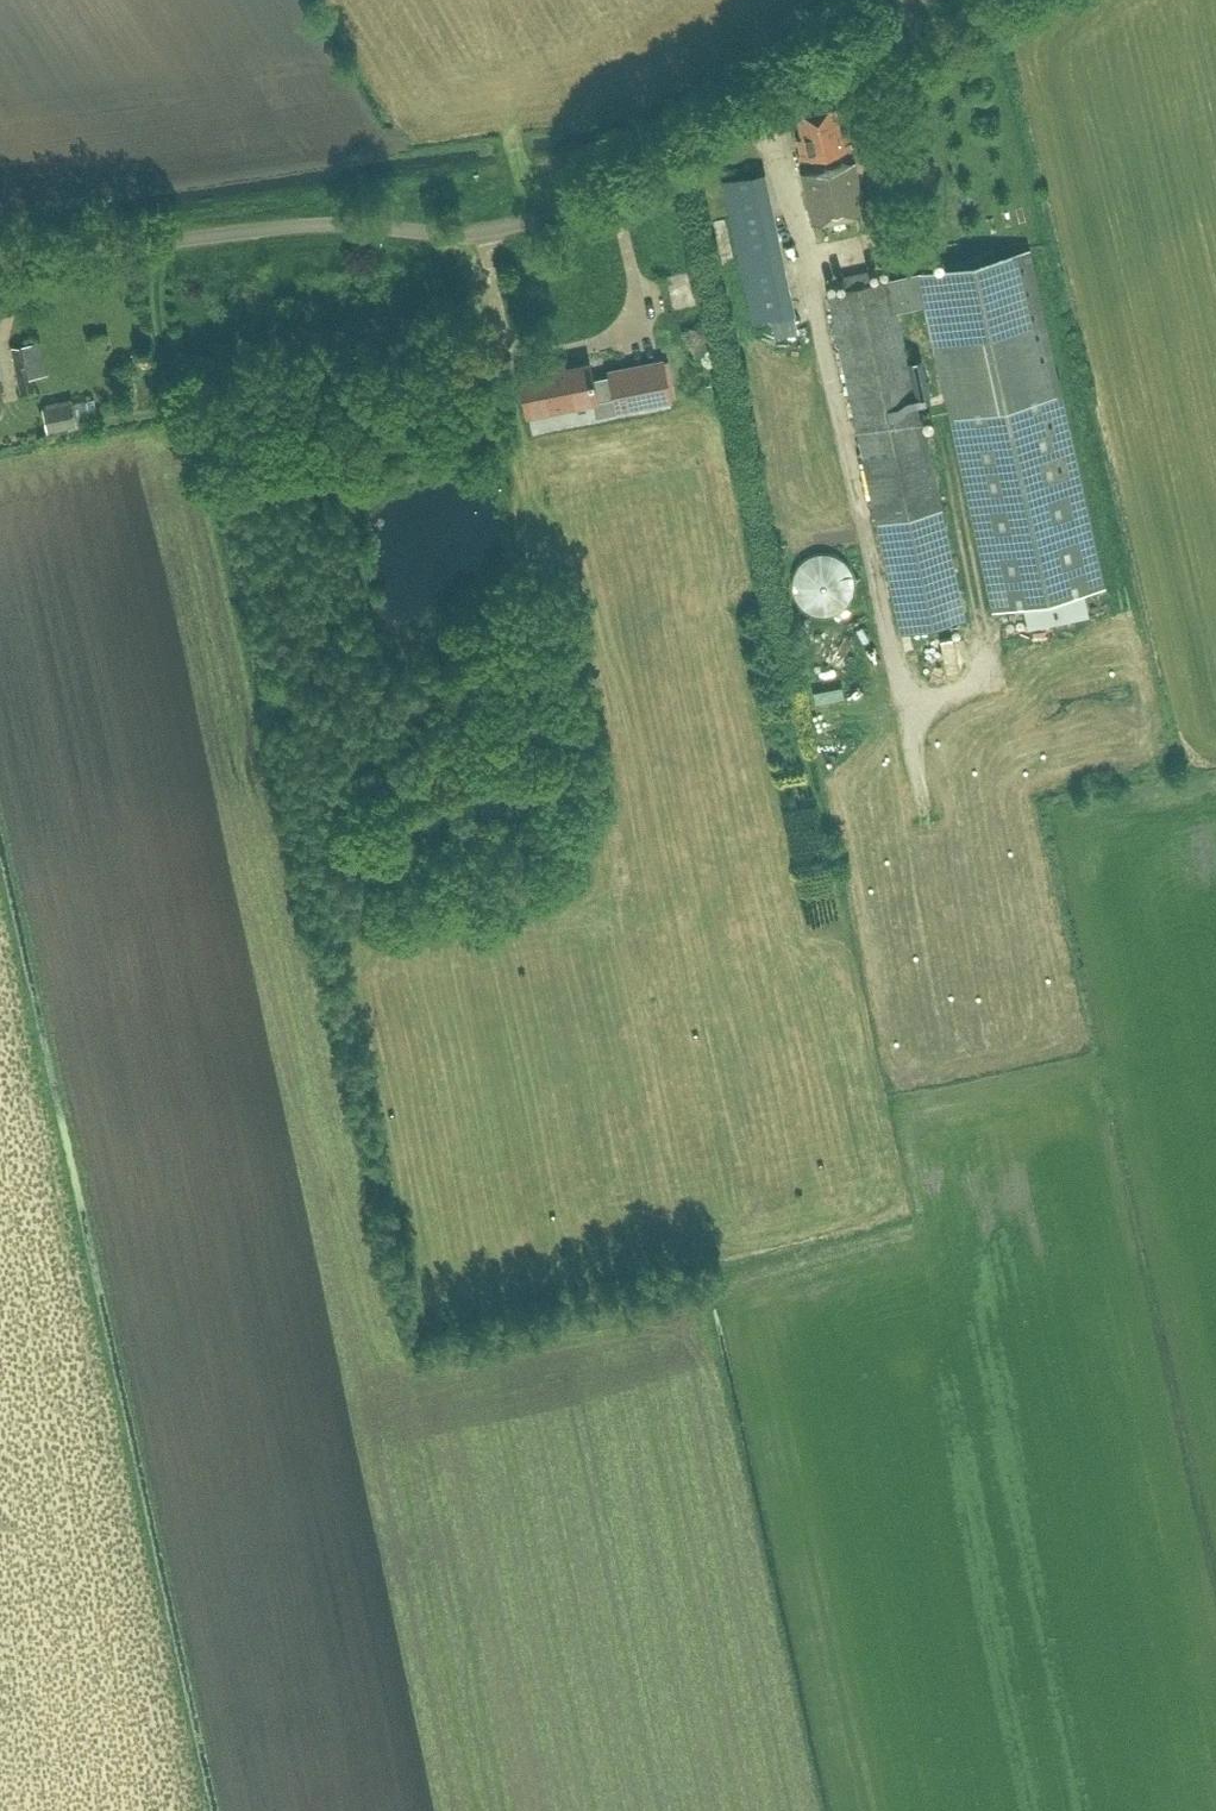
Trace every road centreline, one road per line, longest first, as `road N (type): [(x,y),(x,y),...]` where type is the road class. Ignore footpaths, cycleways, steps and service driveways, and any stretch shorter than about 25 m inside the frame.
road 1 (unclassified): [(0,260),(244,227),(481,228),(539,215),(618,177),(909,0)]

